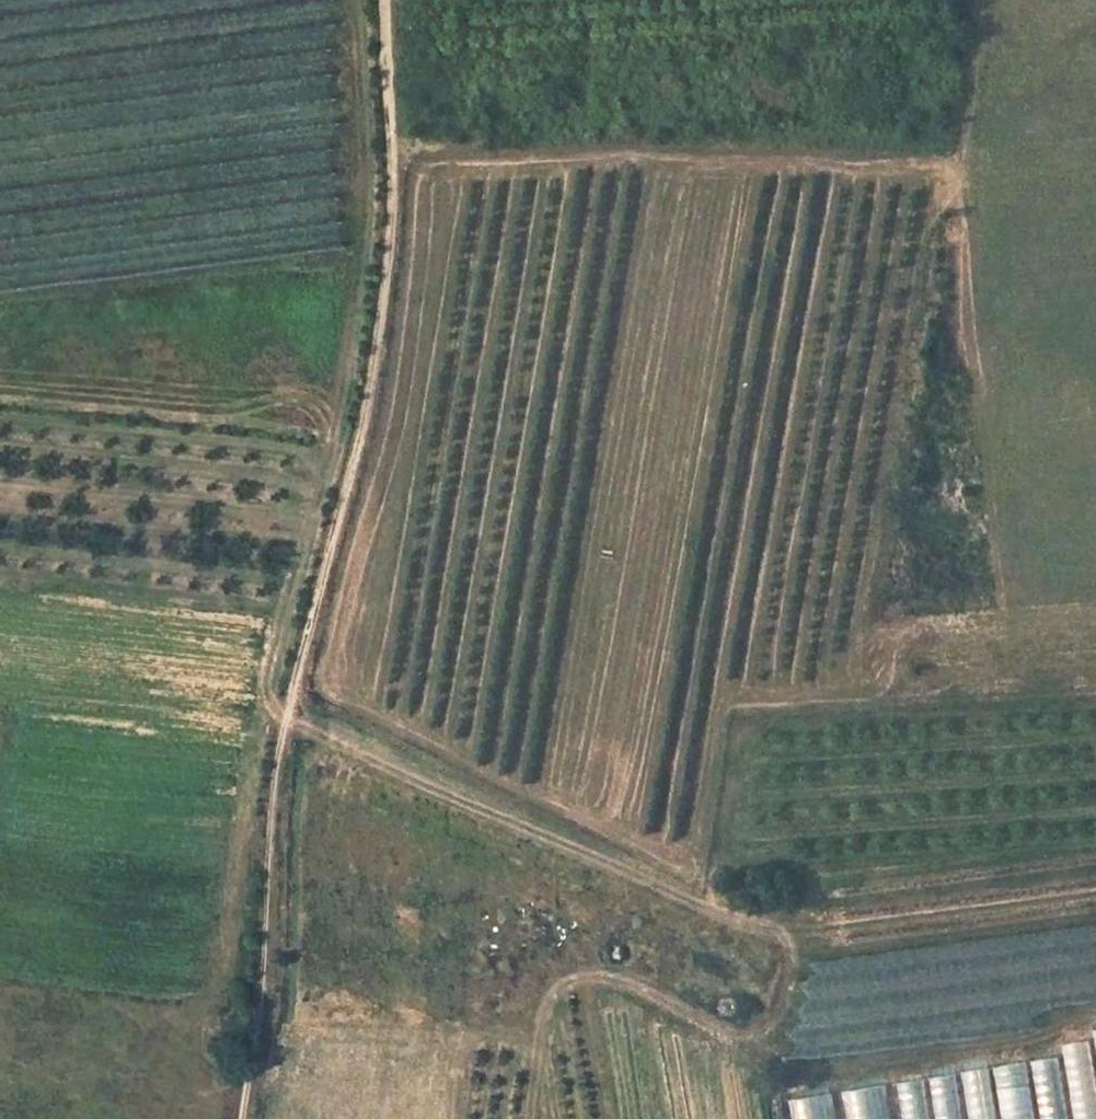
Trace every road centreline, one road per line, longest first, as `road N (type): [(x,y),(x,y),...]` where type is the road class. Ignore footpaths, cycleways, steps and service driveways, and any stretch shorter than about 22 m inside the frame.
road 1 (track): [(247,1118),(272,1037),(277,762),(384,292),(394,77),(385,0)]

